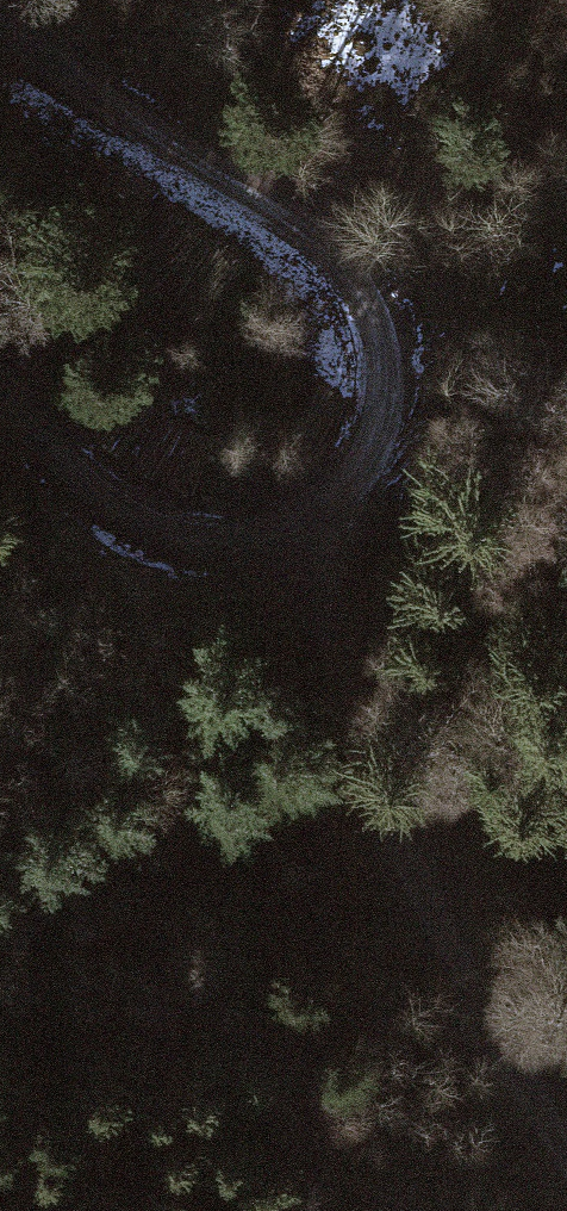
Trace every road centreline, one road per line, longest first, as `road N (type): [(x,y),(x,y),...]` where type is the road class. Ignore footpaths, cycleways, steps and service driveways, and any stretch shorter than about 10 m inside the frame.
road 1 (track): [(309,526),(351,483),(380,425),(390,351),(365,283),(307,214),(84,85),(0,6)]
road 2 (track): [(309,526),(381,808),(494,1044)]
road 3 (track): [(0,391),(88,489),(179,538),(244,543),(309,526)]
road 4 (track): [(494,1044),(566,1159)]

